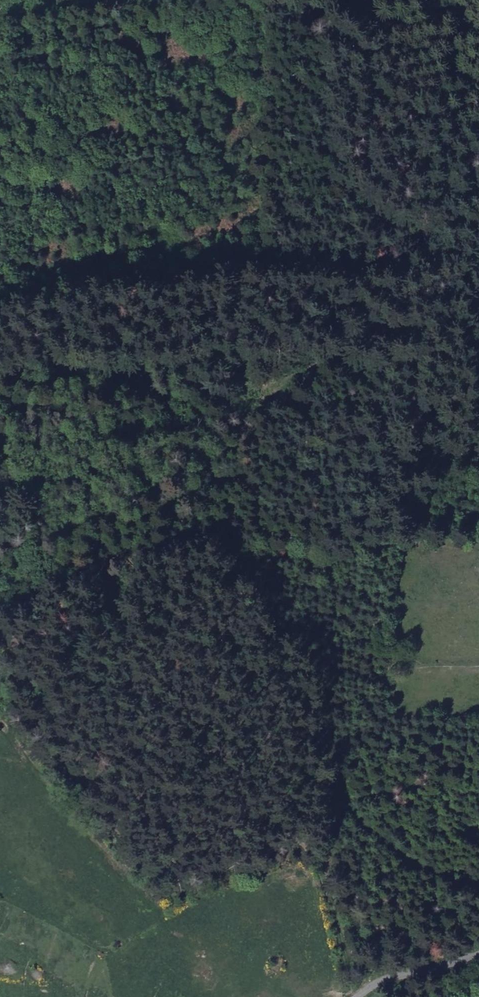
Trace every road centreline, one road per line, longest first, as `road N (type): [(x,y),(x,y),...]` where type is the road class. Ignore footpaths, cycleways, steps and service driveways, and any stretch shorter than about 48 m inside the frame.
road 1 (track): [(214,0),(183,16),(0,28)]
road 2 (unclassified): [(359,996),(381,981),(478,955)]

